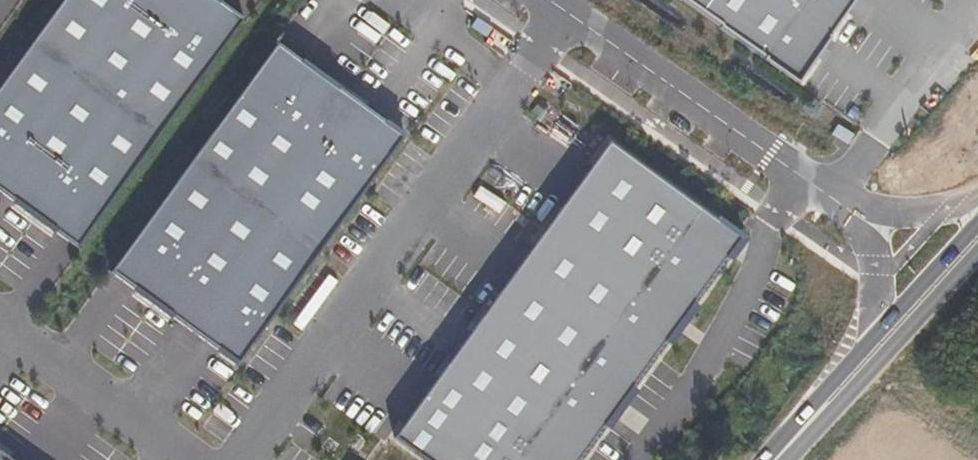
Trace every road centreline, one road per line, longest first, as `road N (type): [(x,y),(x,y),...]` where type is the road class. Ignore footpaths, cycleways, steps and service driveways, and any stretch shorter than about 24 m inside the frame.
road 1 (unclassified): [(826,193),(547,0)]
road 2 (unclassified): [(826,193),(863,232),(876,268),(878,349)]
road 3 (unclassified): [(977,192),(945,209),(875,210),(826,193)]
road 4 (primary): [(776,459),(878,349)]
road 5 (primary): [(878,349),(977,240)]
road 6 (track): [(864,365),(977,455)]

